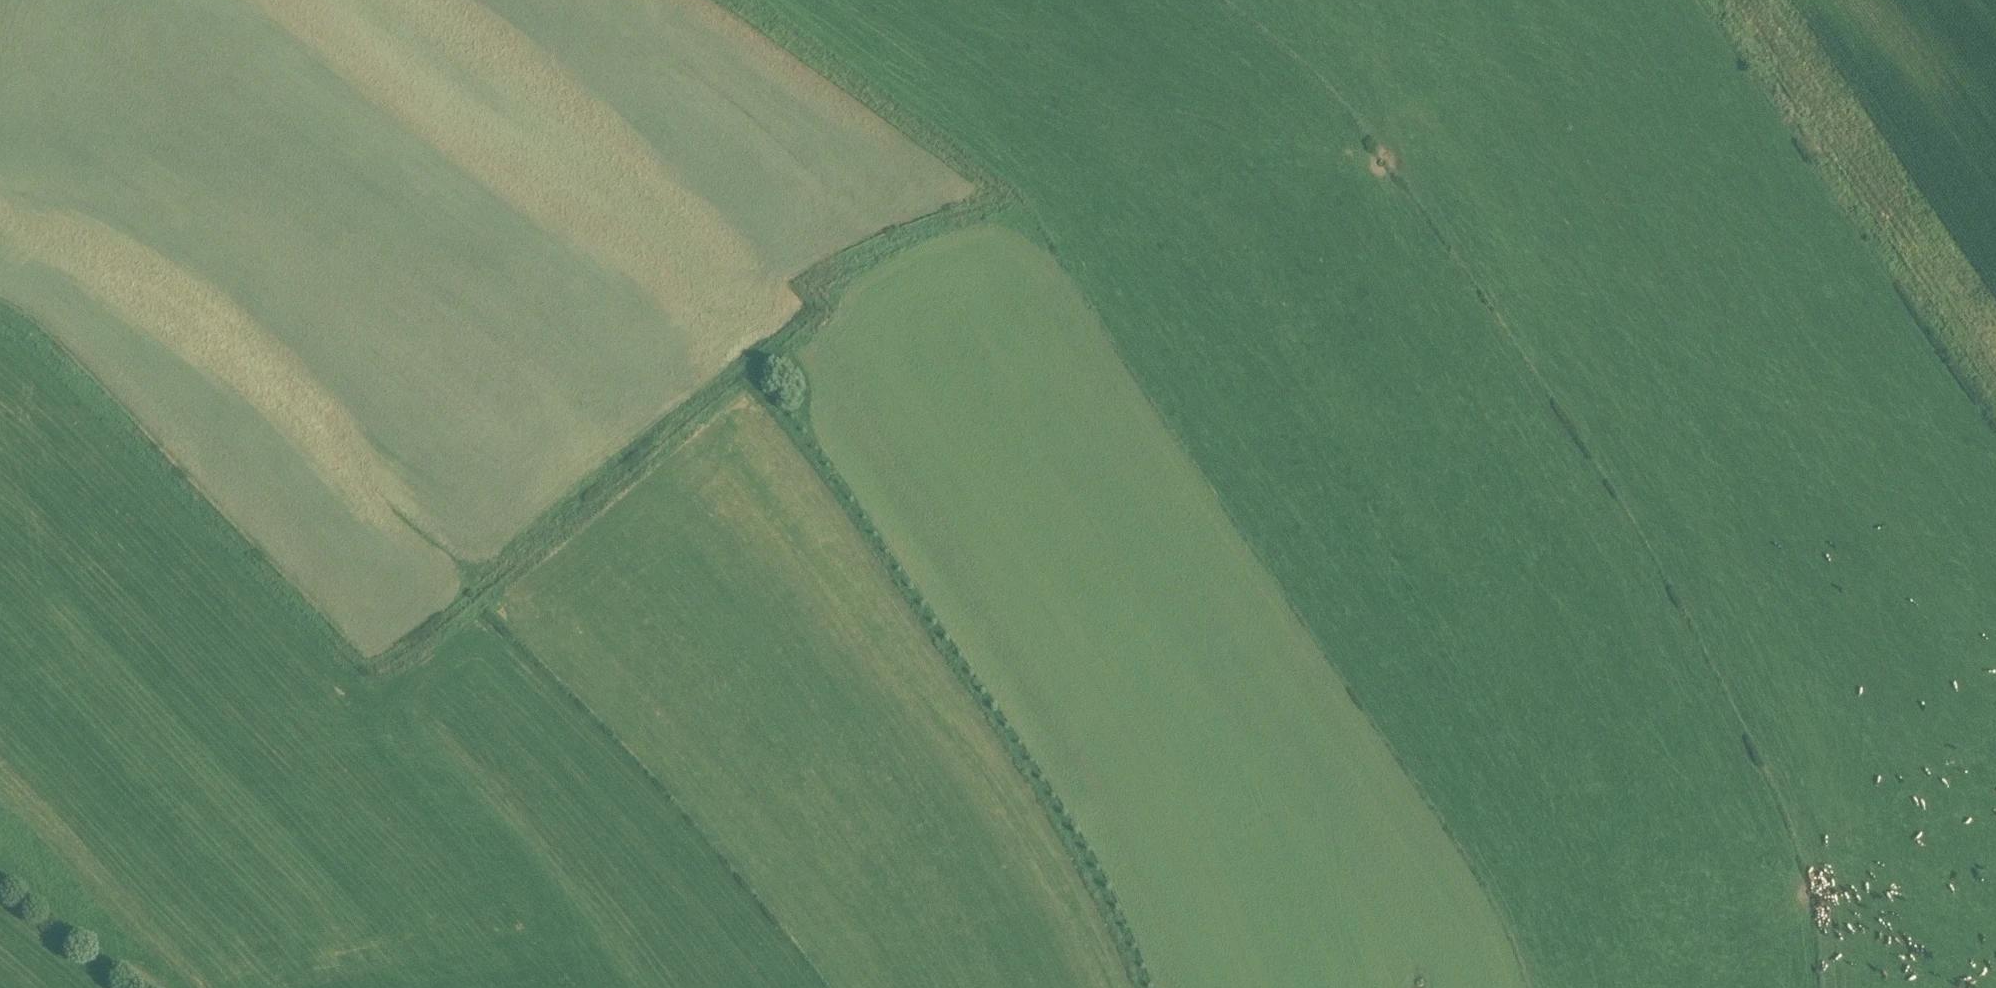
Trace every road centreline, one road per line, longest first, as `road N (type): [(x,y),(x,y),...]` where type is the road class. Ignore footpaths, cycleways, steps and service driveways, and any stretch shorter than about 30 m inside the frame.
road 1 (track): [(0,319),(48,350),(363,669),(408,655),(740,384)]

